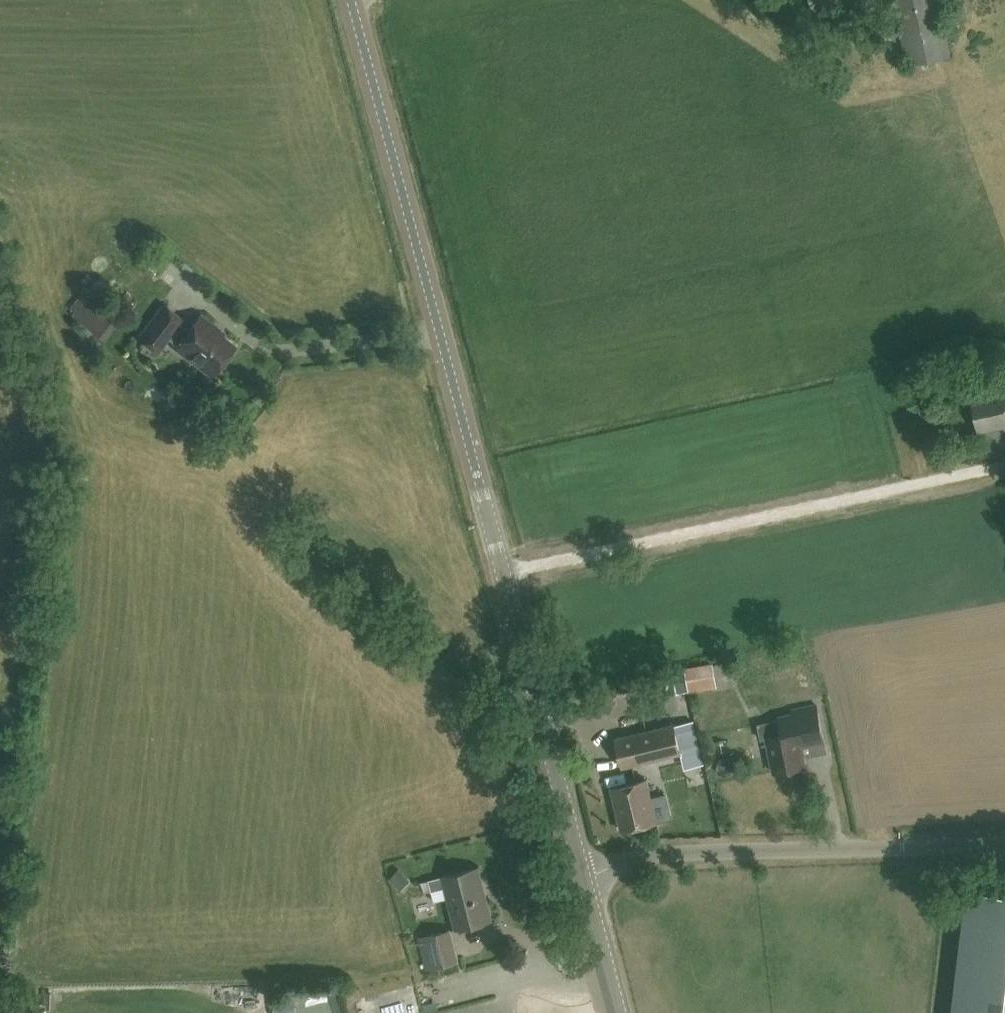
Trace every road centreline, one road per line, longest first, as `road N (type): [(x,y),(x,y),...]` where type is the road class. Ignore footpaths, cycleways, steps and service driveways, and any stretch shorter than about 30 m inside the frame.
road 1 (tertiary): [(582,873),(351,0)]
road 2 (unclassified): [(582,873),(701,853),(1004,844)]
road 3 (tertiary): [(615,1012),(582,873)]

